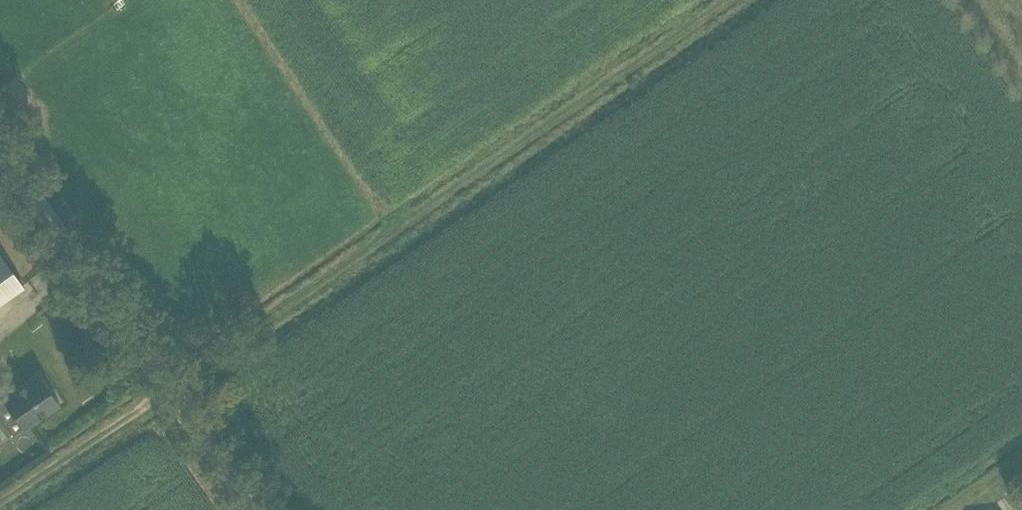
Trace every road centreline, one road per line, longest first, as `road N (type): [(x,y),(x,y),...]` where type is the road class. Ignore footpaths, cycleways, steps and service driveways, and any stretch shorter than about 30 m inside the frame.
road 1 (track): [(167,392),(181,370),(722,0)]
road 2 (unclassified): [(251,509),(0,158)]

